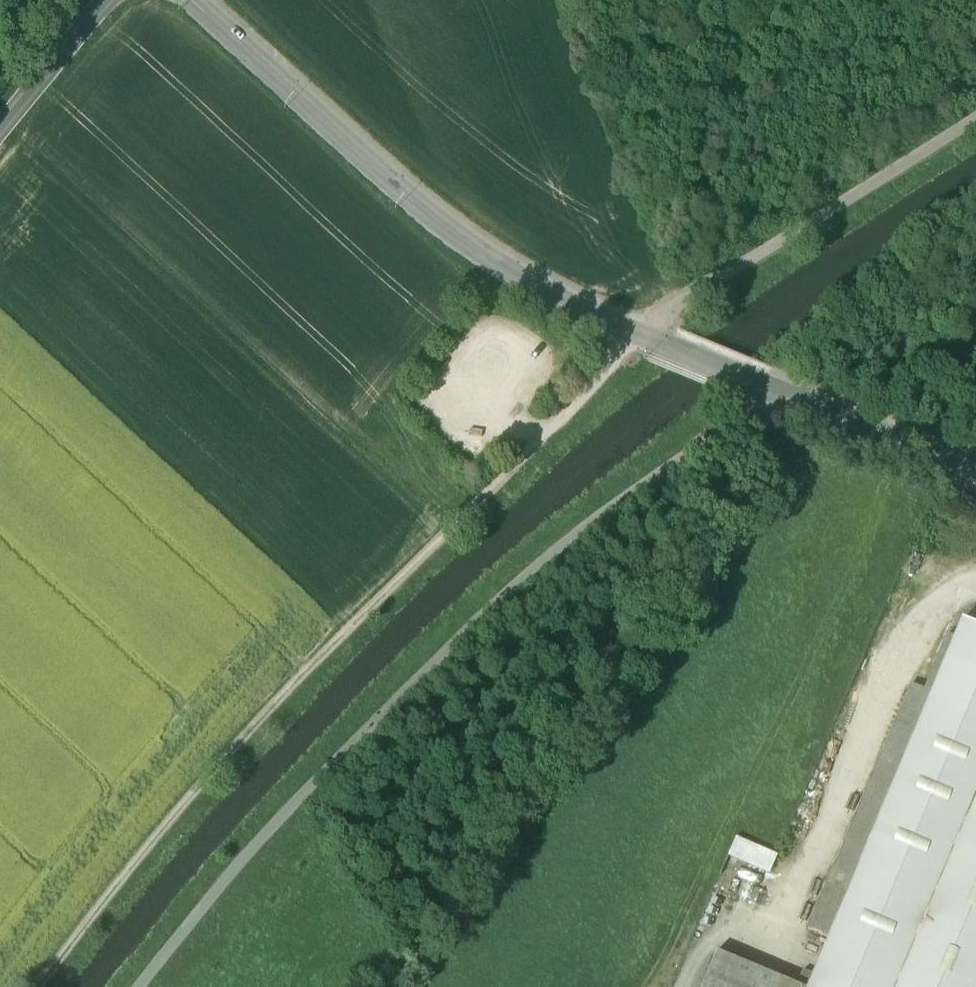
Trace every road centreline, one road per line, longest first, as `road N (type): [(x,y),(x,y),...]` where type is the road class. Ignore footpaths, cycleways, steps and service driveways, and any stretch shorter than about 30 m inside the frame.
road 1 (track): [(139,986),(238,862),(466,628),(572,537),(773,391)]
road 2 (track): [(540,438),(228,750),(120,873),(35,986)]
road 3 (unclassified): [(636,337),(451,236),(195,0)]
road 4 (track): [(636,337),(700,289),(975,121)]
road 5 (residential): [(975,477),(636,337)]
road 6 (secondary): [(108,0),(0,133)]

